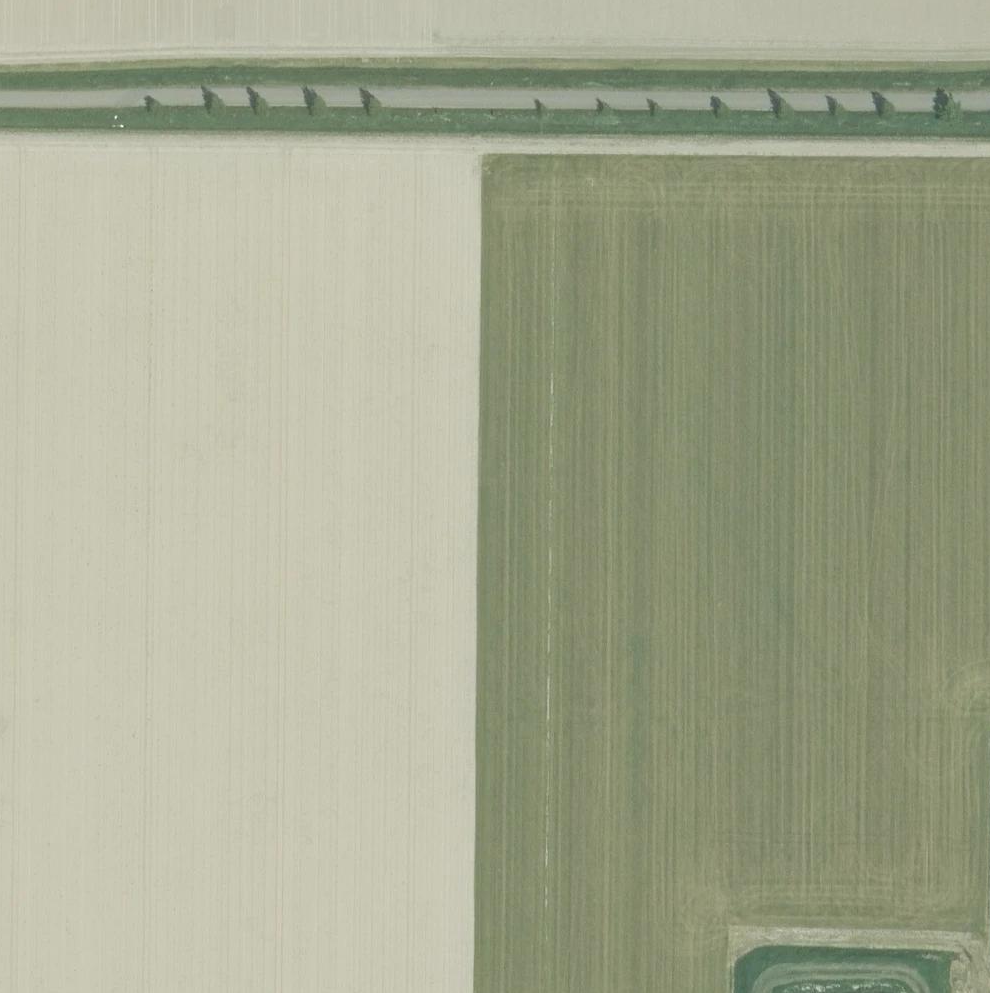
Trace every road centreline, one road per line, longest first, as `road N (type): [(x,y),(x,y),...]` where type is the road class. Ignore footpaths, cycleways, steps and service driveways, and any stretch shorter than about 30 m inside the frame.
road 1 (unclassified): [(0,100),(989,101)]

